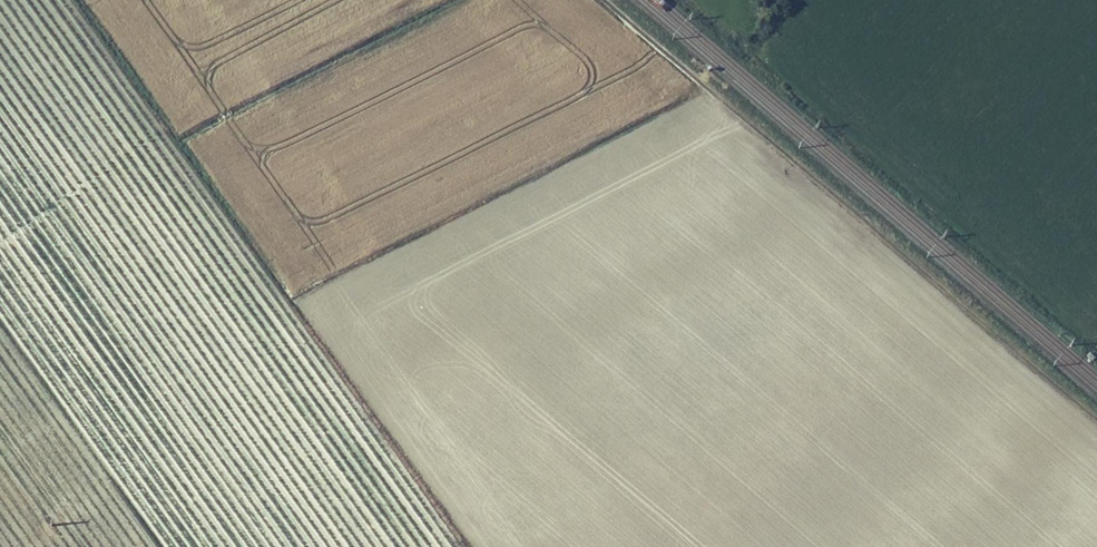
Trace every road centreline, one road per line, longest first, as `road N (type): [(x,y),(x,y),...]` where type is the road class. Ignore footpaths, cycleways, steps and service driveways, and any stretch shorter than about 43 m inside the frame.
road 1 (track): [(601,0),(1096,418)]

